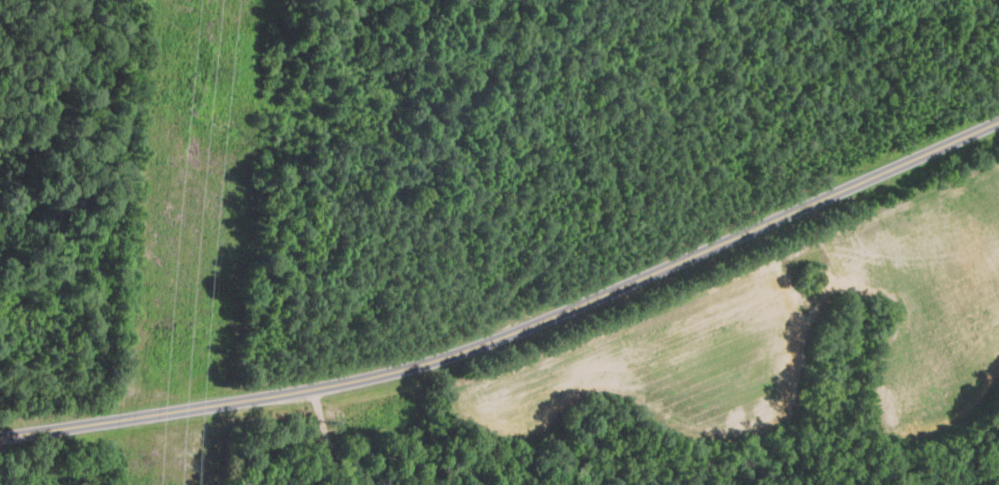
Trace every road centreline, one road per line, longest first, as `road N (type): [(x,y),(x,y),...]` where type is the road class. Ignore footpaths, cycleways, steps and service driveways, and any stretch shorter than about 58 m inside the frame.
road 1 (residential): [(0,438),(340,387),(443,358),(998,122)]

